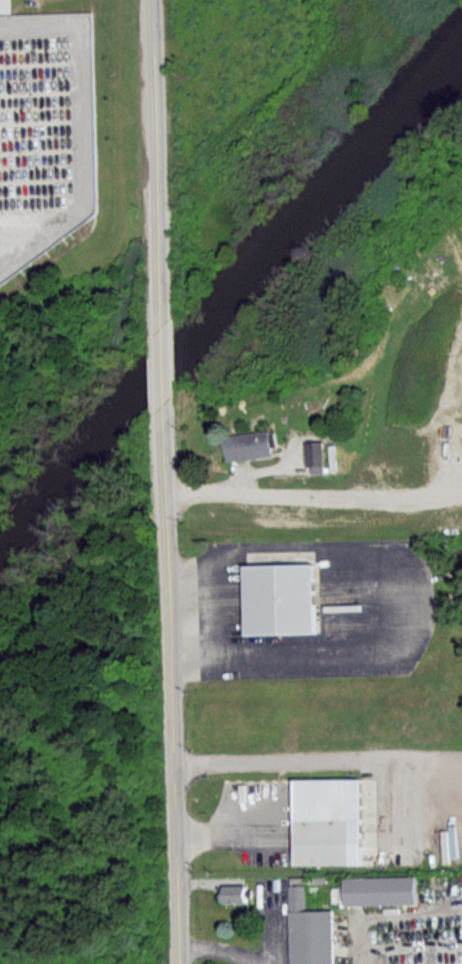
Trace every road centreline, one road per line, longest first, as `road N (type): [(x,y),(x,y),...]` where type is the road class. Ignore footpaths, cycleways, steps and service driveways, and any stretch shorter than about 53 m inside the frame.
road 1 (tertiary): [(179,963),(163,406)]
road 2 (tertiary): [(161,327),(151,0)]

